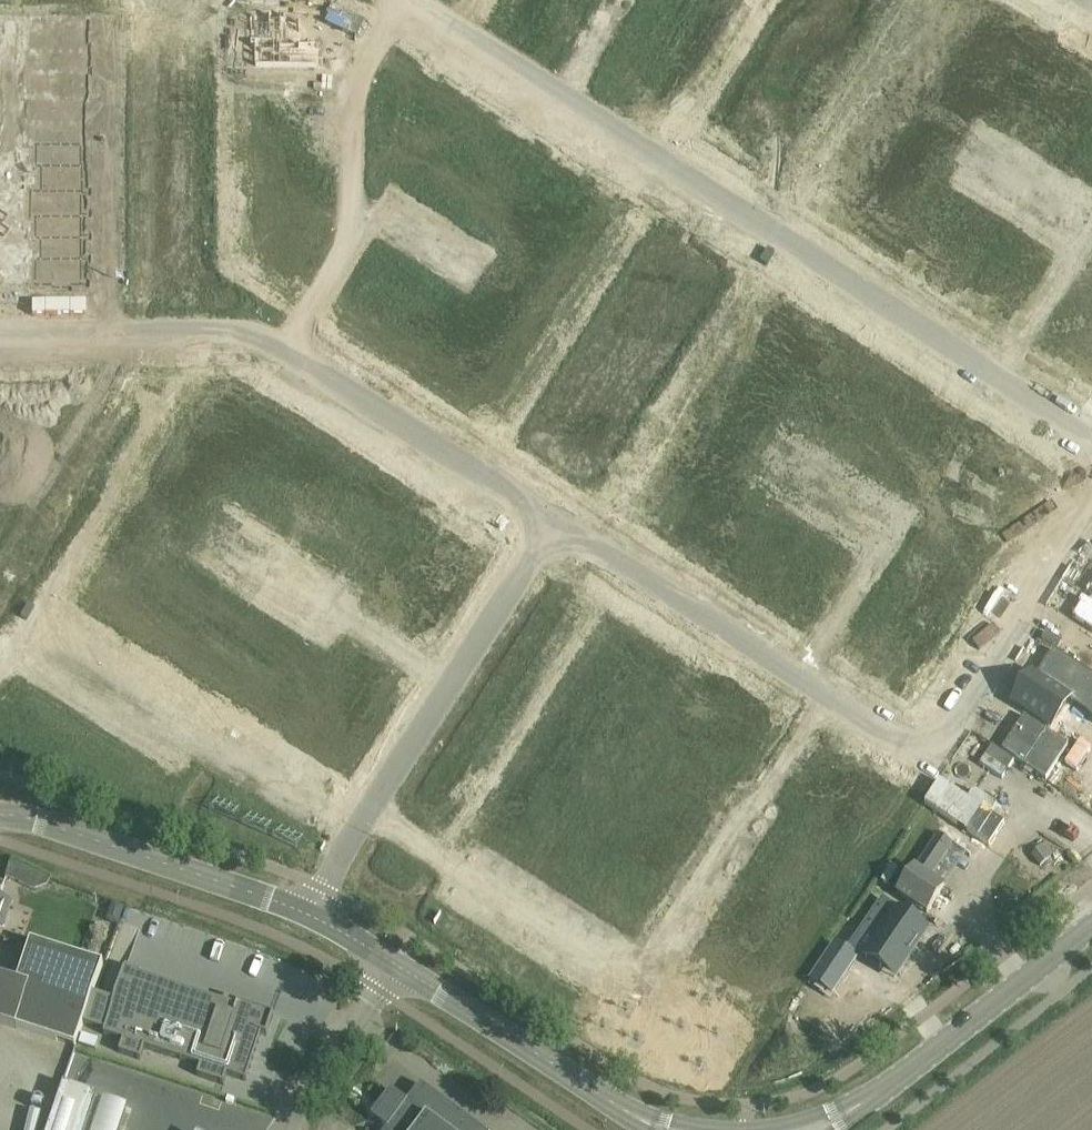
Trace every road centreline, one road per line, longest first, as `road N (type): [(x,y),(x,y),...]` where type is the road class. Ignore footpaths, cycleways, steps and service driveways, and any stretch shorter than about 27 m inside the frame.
road 1 (residential): [(393,0),(1091,457)]
road 2 (residential): [(368,824),(393,828),(641,982),(824,700)]
road 3 (residential): [(19,635),(175,735),(189,715),(326,812),(368,824)]
road 4 (residential): [(550,530),(368,824)]
road 5 (tertiary): [(319,919),(0,814)]
road 6 (residential): [(1091,477),(911,755)]
road 7 (residential): [(274,357),(550,530)]
road 8 (residential): [(550,530),(824,700)]
road 9 (tertiary): [(657,1126),(395,963)]
road 10 (tertiary): [(860,1102),(1091,924)]
road 11 (unclassified): [(283,1129),(395,963)]

